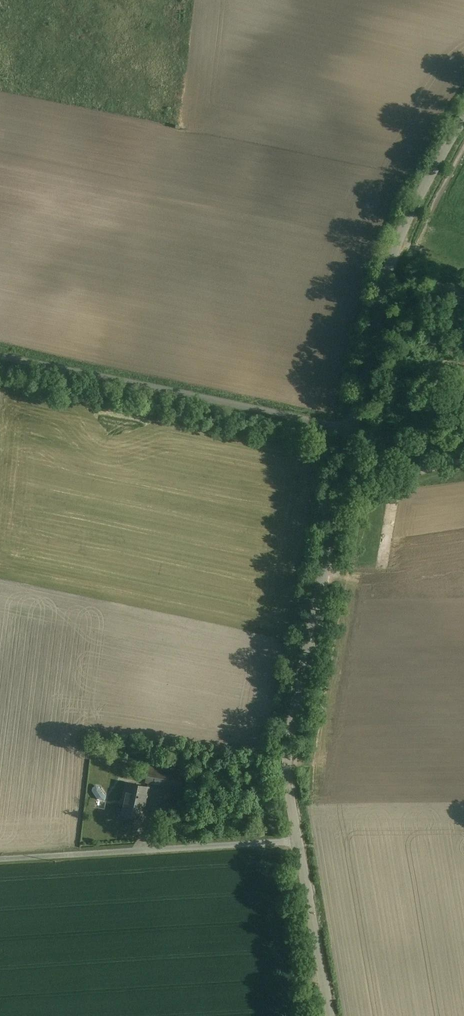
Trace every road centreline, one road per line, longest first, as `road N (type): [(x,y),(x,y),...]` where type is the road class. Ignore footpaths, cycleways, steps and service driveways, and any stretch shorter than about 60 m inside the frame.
road 1 (unclassified): [(352,429),(288,755),(299,841)]
road 2 (unclassified): [(0,356),(352,429)]
road 3 (unclassified): [(463,120),(388,269),(352,429)]
road 4 (unclassified): [(299,841),(0,855)]
road 5 (unclassified): [(299,841),(330,1015)]

